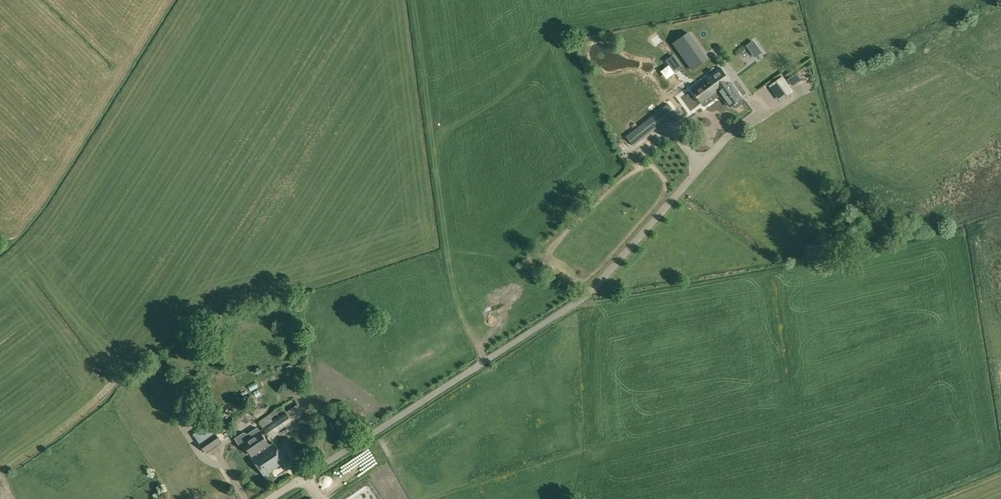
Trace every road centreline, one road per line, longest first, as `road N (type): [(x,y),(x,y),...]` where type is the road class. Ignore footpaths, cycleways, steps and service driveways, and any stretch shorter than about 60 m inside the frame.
road 1 (unclassified): [(270,498),(558,321),(713,150),(772,105)]

